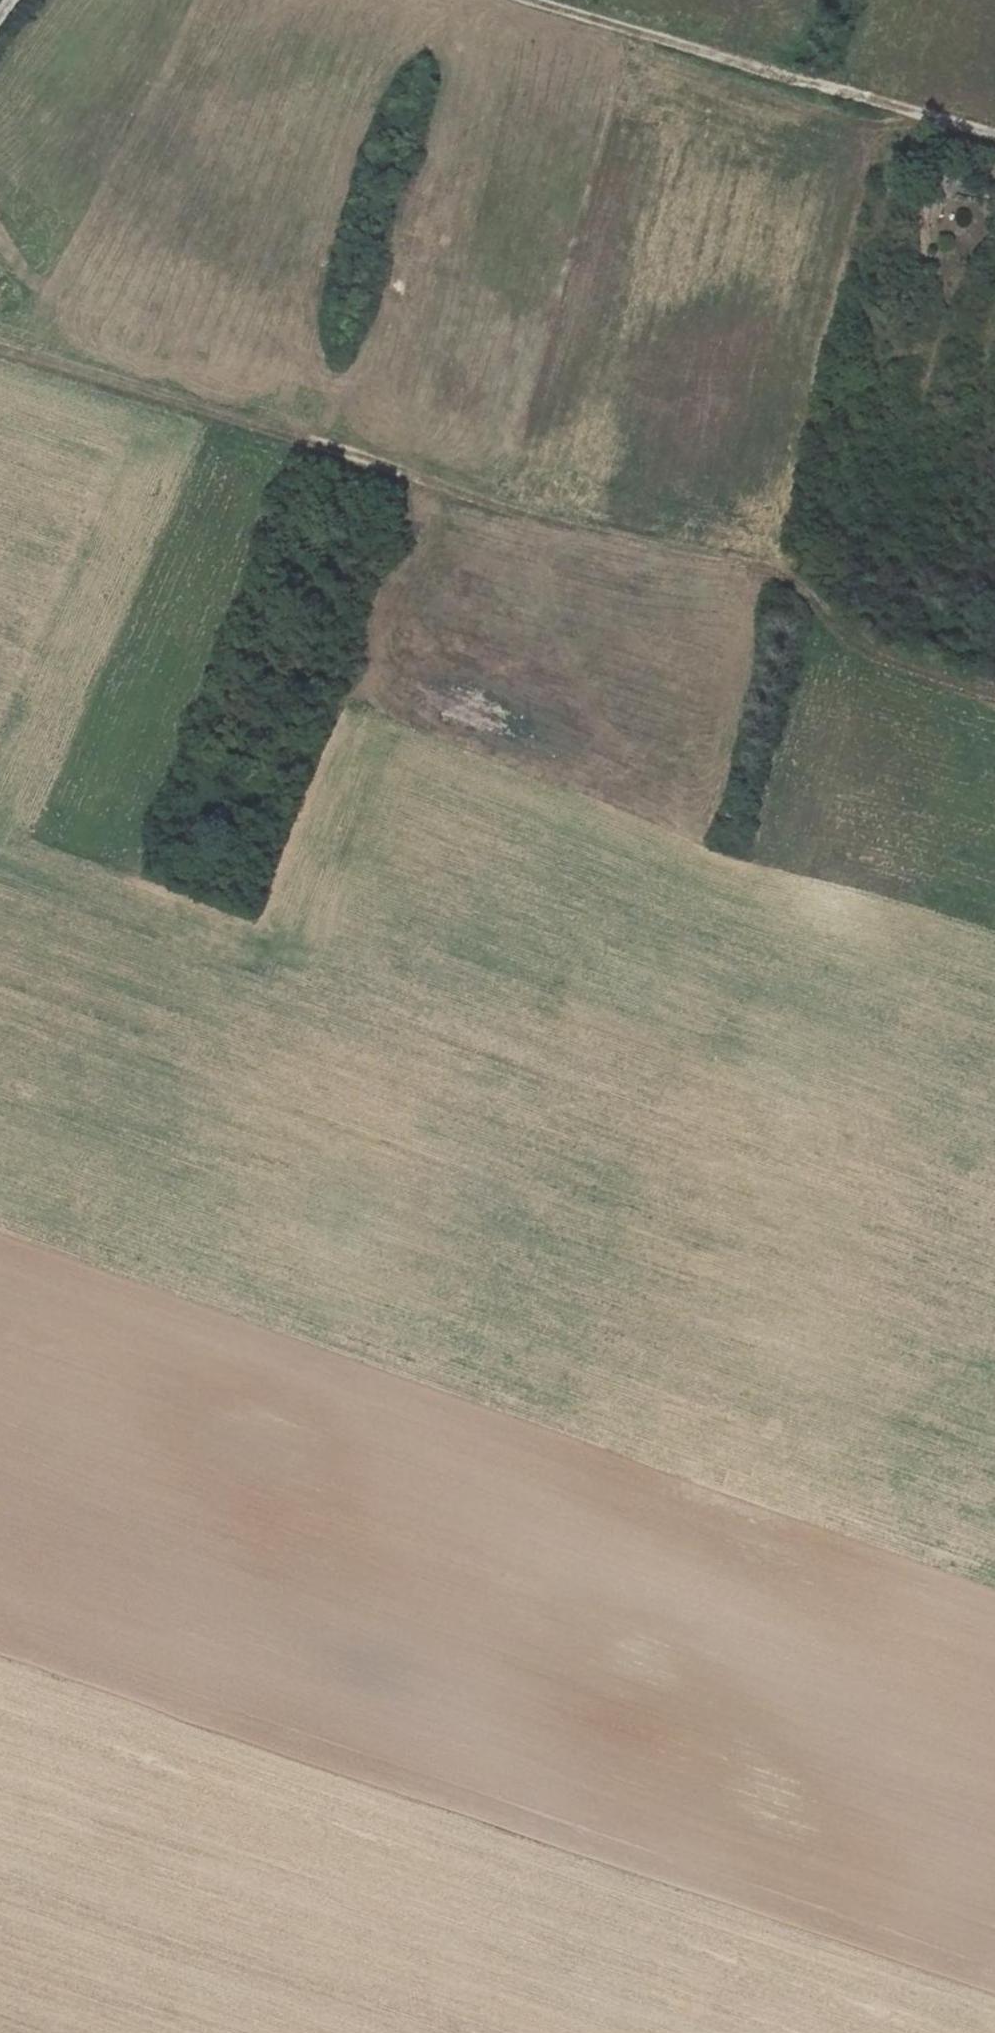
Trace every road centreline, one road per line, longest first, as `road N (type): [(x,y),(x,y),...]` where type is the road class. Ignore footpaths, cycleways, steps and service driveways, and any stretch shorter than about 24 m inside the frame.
road 1 (track): [(0,324),(786,564),(891,650),(994,687)]
road 2 (track): [(994,131),(540,0)]

